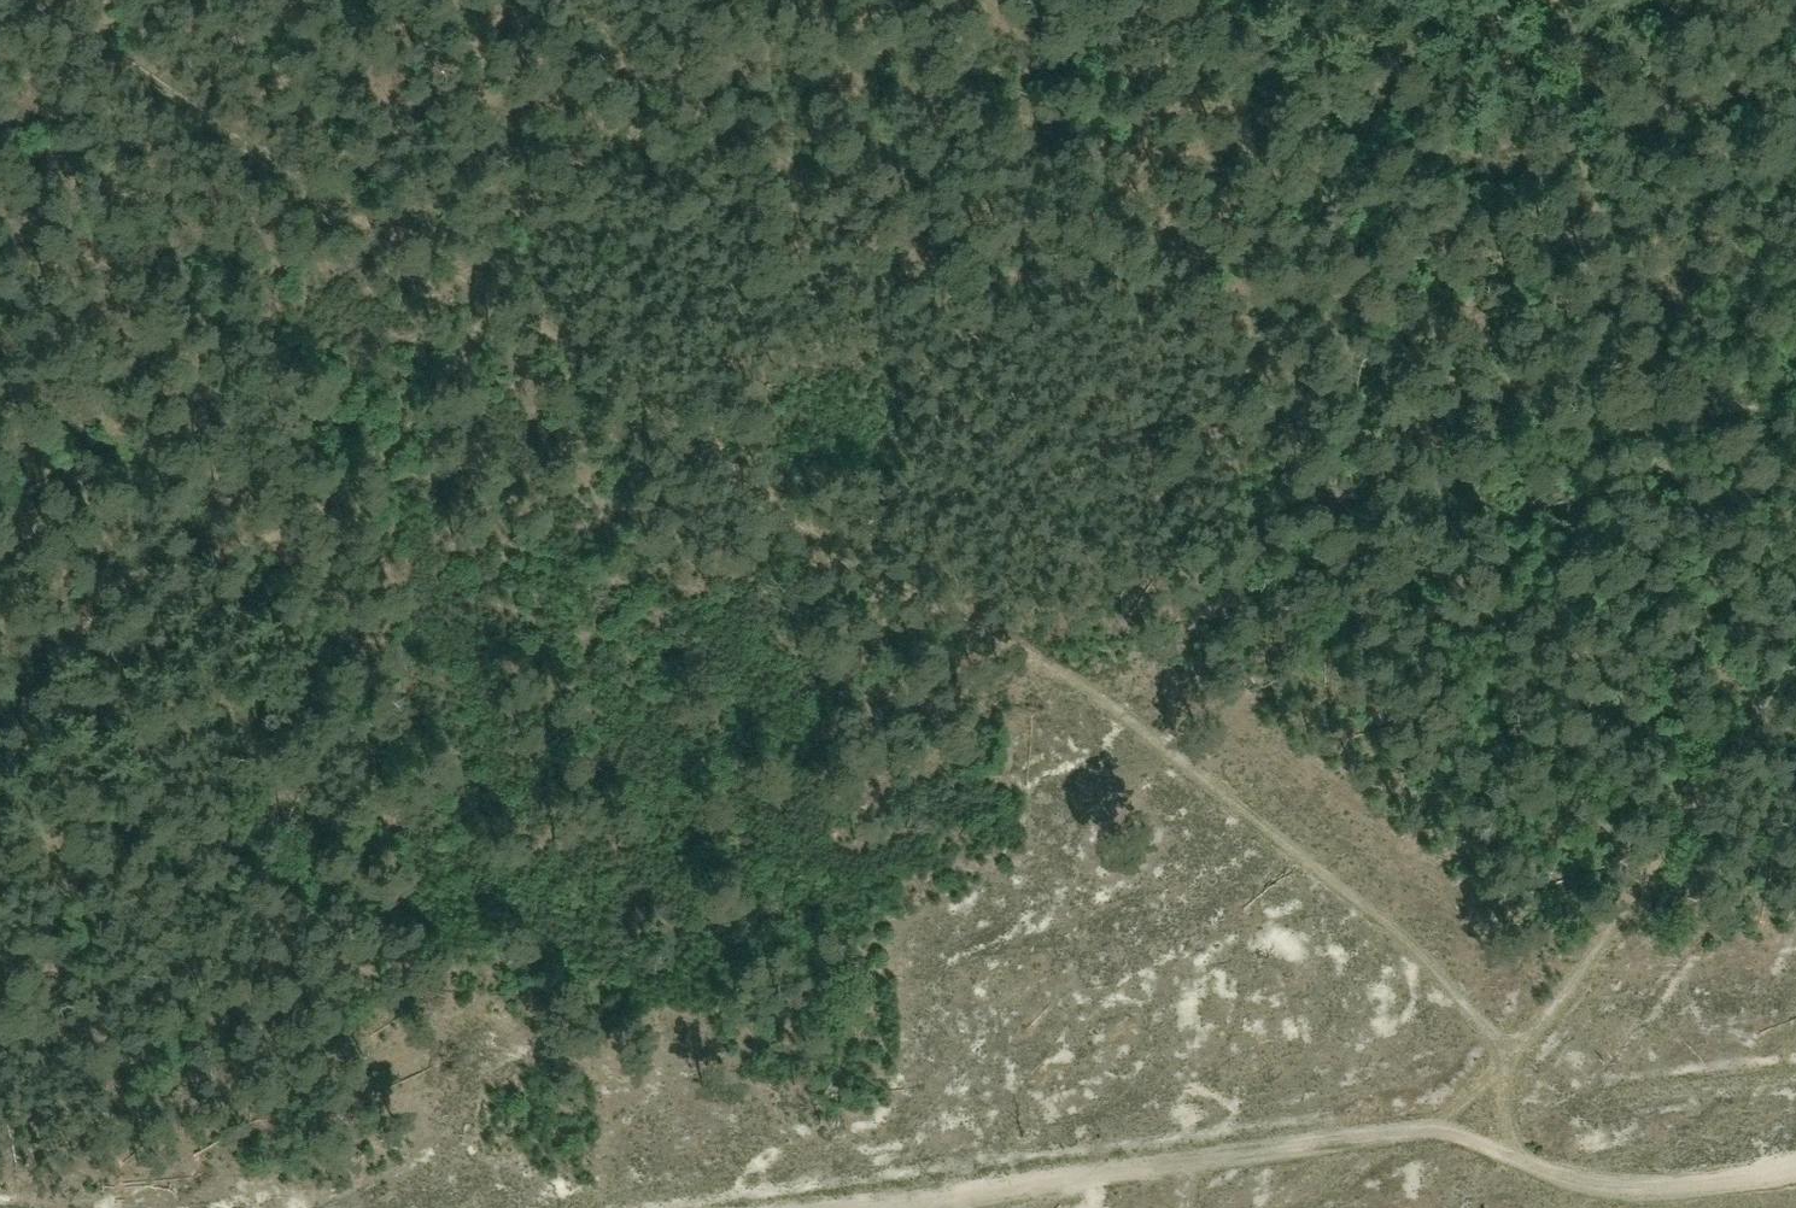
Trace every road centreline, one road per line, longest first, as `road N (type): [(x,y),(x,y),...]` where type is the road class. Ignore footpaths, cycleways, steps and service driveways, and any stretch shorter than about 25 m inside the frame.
road 1 (track): [(1795,1171),(1630,1190),(1567,1182),(1426,1121),(1312,1148),(993,1193),(937,1207)]
road 2 (track): [(1514,1155),(1509,1078),(1426,1121)]

